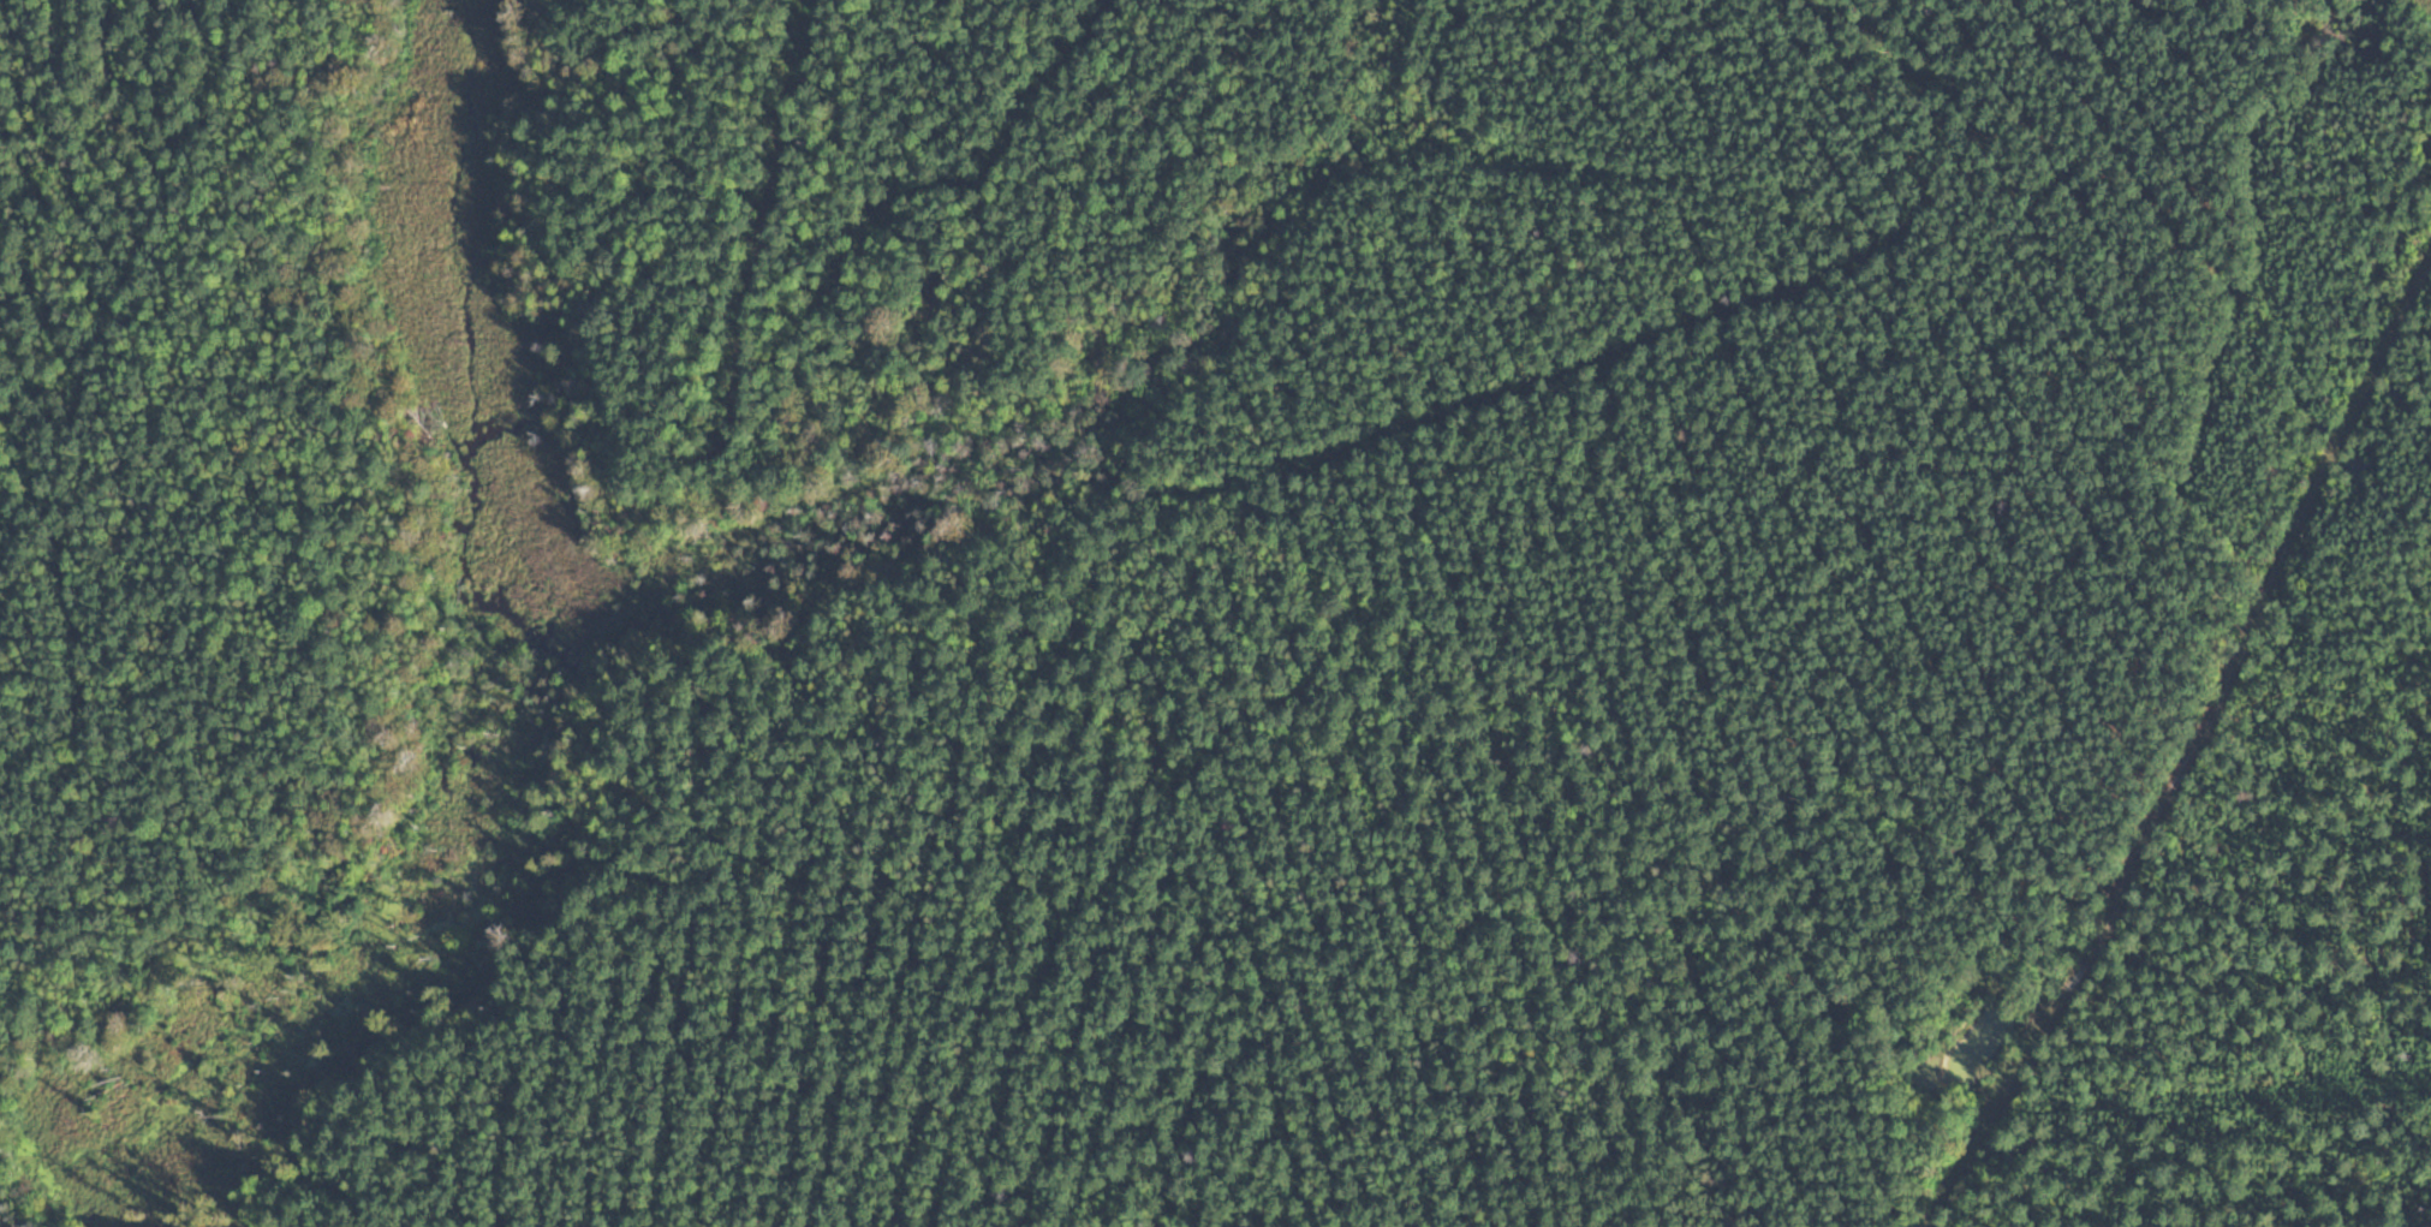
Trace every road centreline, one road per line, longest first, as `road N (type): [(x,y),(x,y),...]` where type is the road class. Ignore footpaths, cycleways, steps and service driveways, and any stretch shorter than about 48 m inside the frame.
road 1 (track): [(1941,1226),(2430,270)]

